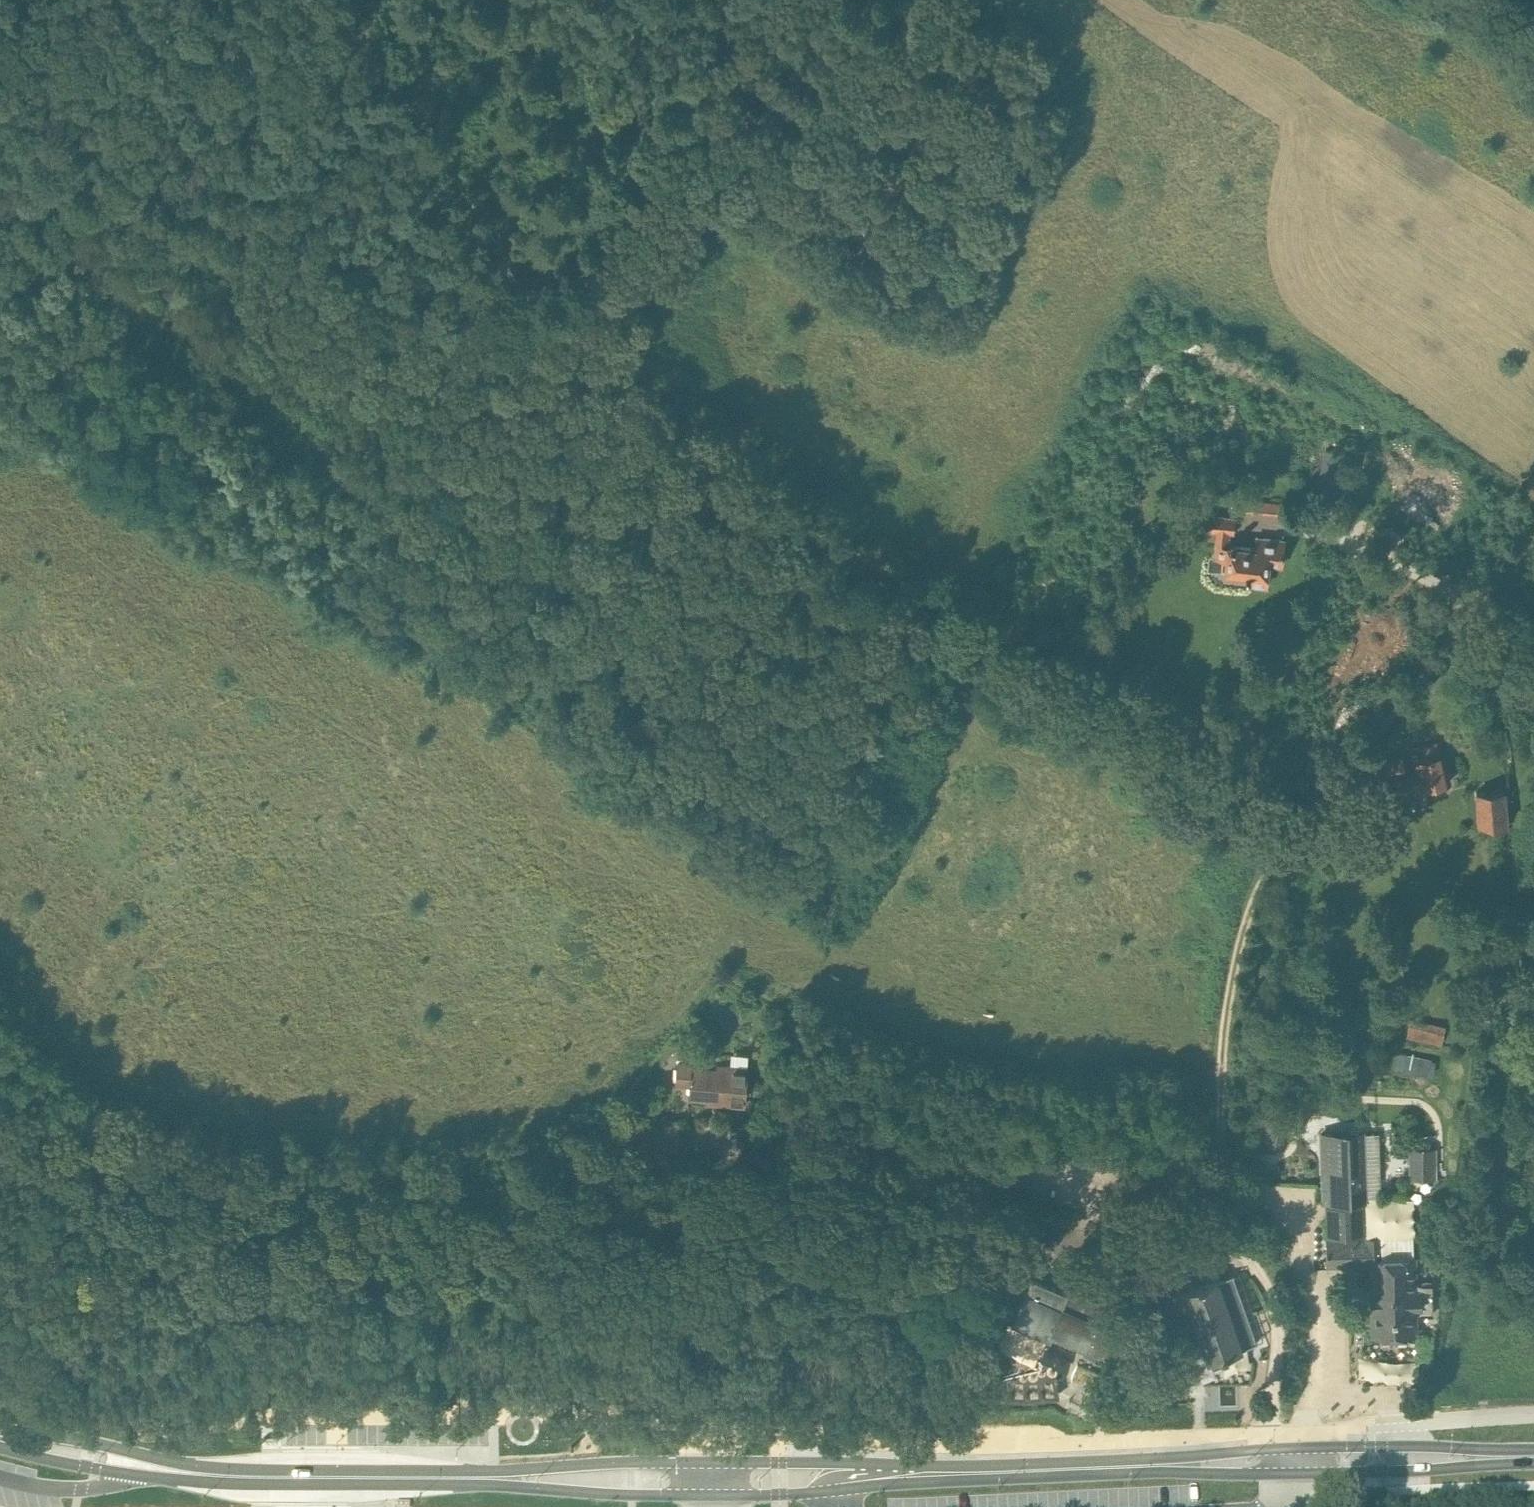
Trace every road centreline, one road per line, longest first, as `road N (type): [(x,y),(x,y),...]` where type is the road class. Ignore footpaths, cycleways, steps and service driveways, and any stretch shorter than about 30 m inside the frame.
road 1 (track): [(0,1072),(81,1134),(193,1177),(363,1189),(729,1166),(873,1182),(1006,1218),(1224,1231)]
road 2 (track): [(1287,856),(1244,811),(834,543),(622,389),(531,309),(485,252),(380,82)]
road 3 (unclassified): [(712,1425),(498,1413),(271,1416),(166,1429),(68,1406),(0,1374)]
road 4 (unclassified): [(1287,856),(1267,872),(1244,932),(1222,1072),(1224,1231),(1262,1276),(1277,1326),(1267,1435)]
road 5 (residential): [(1267,1435),(1034,1442),(780,1428)]
road 6 (primary): [(499,1480),(221,1476),(135,1466)]
road 7 (primary): [(840,1478),(1158,1467)]
road 8 (primary): [(499,1480),(713,1497)]
road 9 (primary): [(712,1462),(572,1466),(499,1480)]
road 10 (primary): [(1328,1449),(1220,1453),(1158,1467)]
road 11 (primary): [(1158,1467),(1214,1479),(1327,1475)]
road 12 (primary): [(1327,1475),(1484,1458)]
road 13 (primary): [(1484,1458),(1403,1445),(1328,1449)]
road 14 (primary): [(135,1466),(110,1446),(0,1437)]
road 15 (primary): [(0,1439),(88,1468),(135,1466)]
road 16 (primary): [(840,1478),(811,1464),(712,1462)]
road 17 (primary): [(713,1497),(812,1493),(840,1478)]

